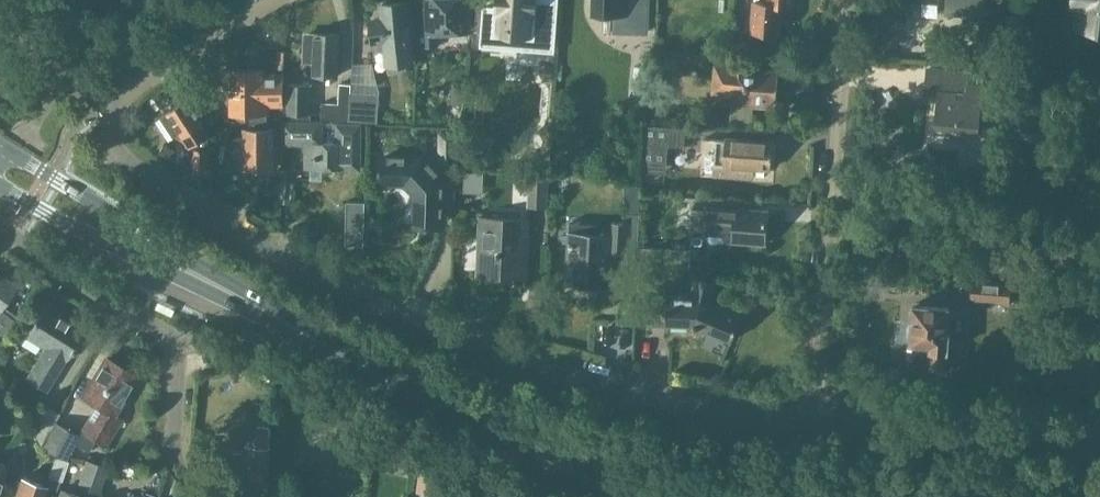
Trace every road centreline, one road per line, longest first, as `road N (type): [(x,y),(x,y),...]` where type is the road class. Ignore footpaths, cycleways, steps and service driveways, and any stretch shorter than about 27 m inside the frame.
road 1 (residential): [(809,418),(630,387),(439,332),(217,212),(90,109),(281,0)]
road 2 (residential): [(809,418),(846,0)]
road 3 (secondary): [(312,339),(0,145)]
road 4 (secondary): [(638,496),(503,440),(312,339)]
road 5 (secondary): [(0,187),(312,339)]
road 6 (residential): [(185,468),(172,341),(0,232)]
road 7 (residential): [(1099,437),(809,418)]

